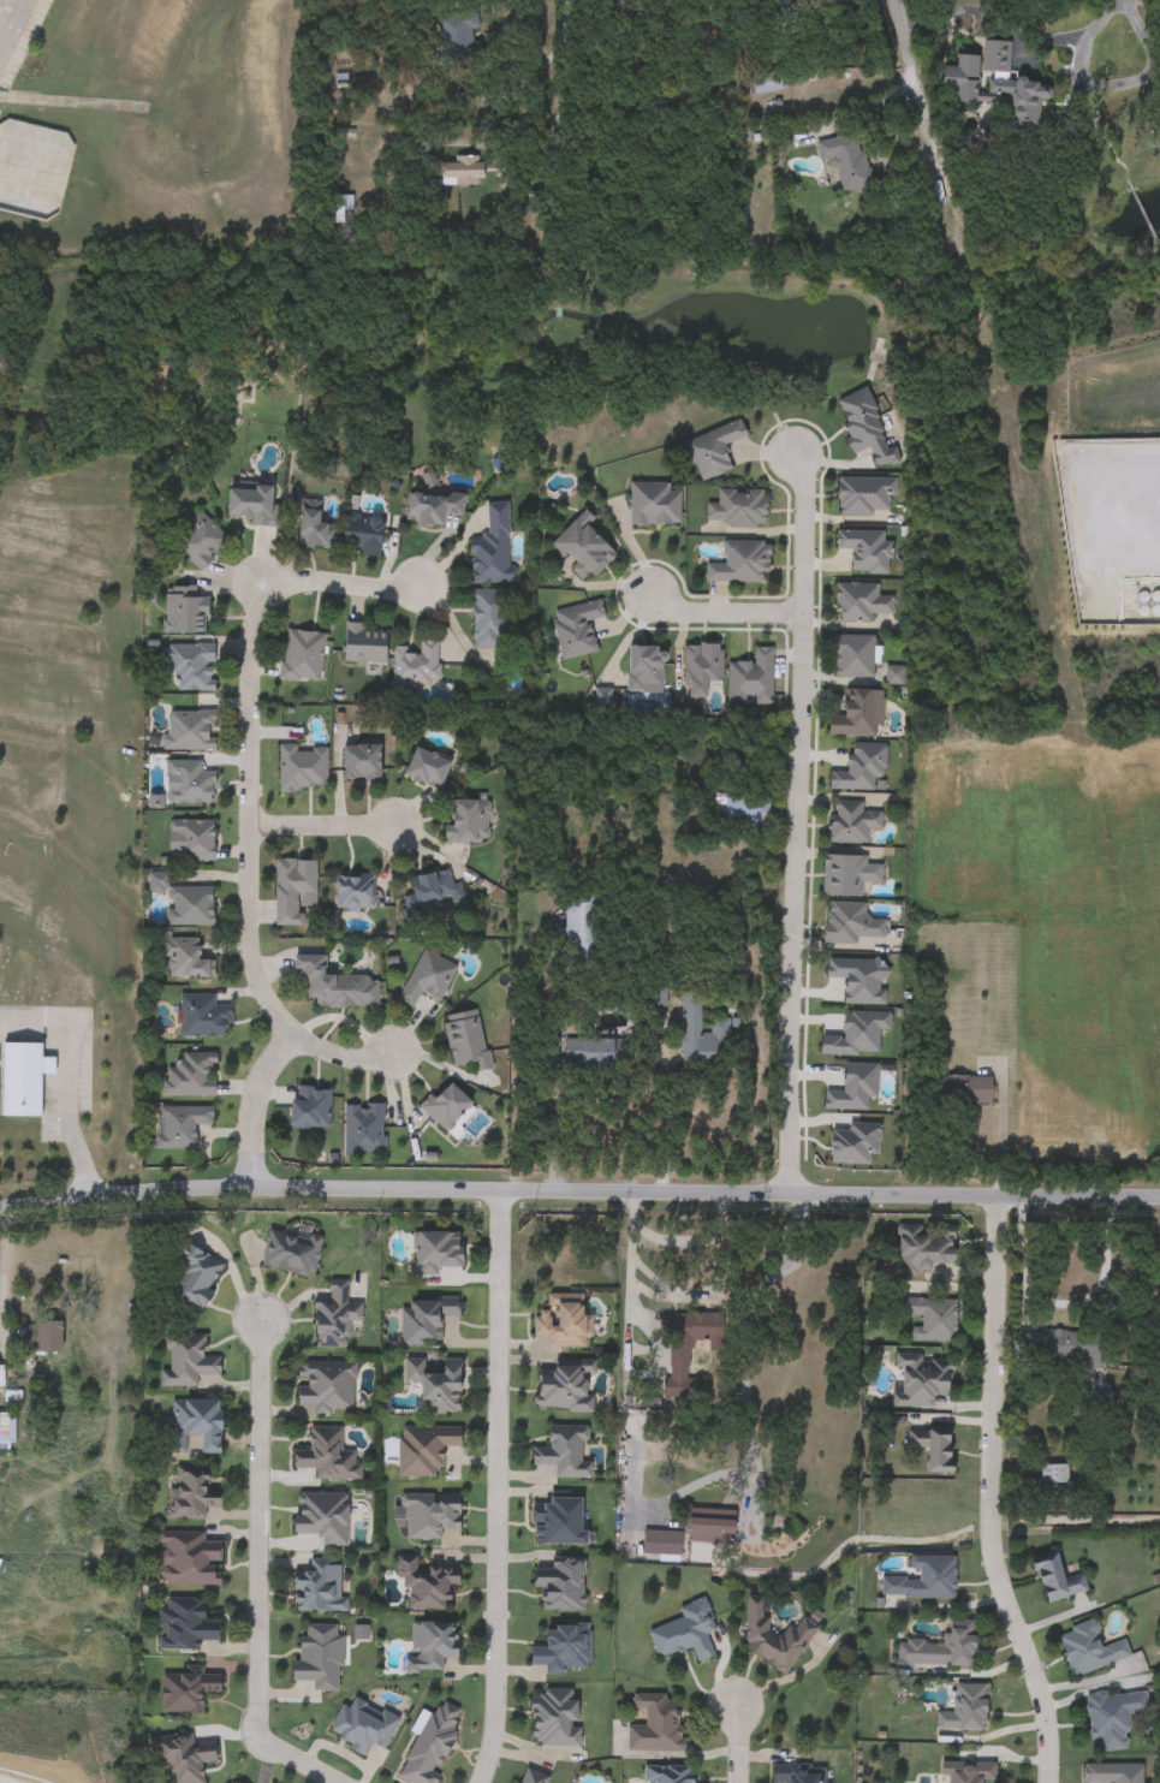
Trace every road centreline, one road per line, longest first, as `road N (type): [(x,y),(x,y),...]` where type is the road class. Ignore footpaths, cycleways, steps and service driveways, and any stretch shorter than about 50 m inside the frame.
road 1 (residential): [(0,1205),(143,1187),(252,1185),(1159,1195)]
road 2 (residential): [(792,452),(803,487),(787,1191)]
road 3 (residential): [(1059,1782),(1047,1682),(998,1531),(997,1195)]
road 4 (residential): [(479,1782),(495,1702),(500,1189)]
road 5 (residential): [(266,582),(251,629),(250,914),(262,985),(293,1029)]
road 6 (residential): [(257,1739),(261,1320)]
road 7 (residential): [(933,174),(894,0)]
road 8 (residential): [(293,1029),(260,1081),(252,1185)]
road 9 (residential): [(266,582),(304,566),(420,565)]
road 10 (residential): [(250,824),(403,821)]
road 11 (residential): [(799,613),(700,613),(650,595)]

